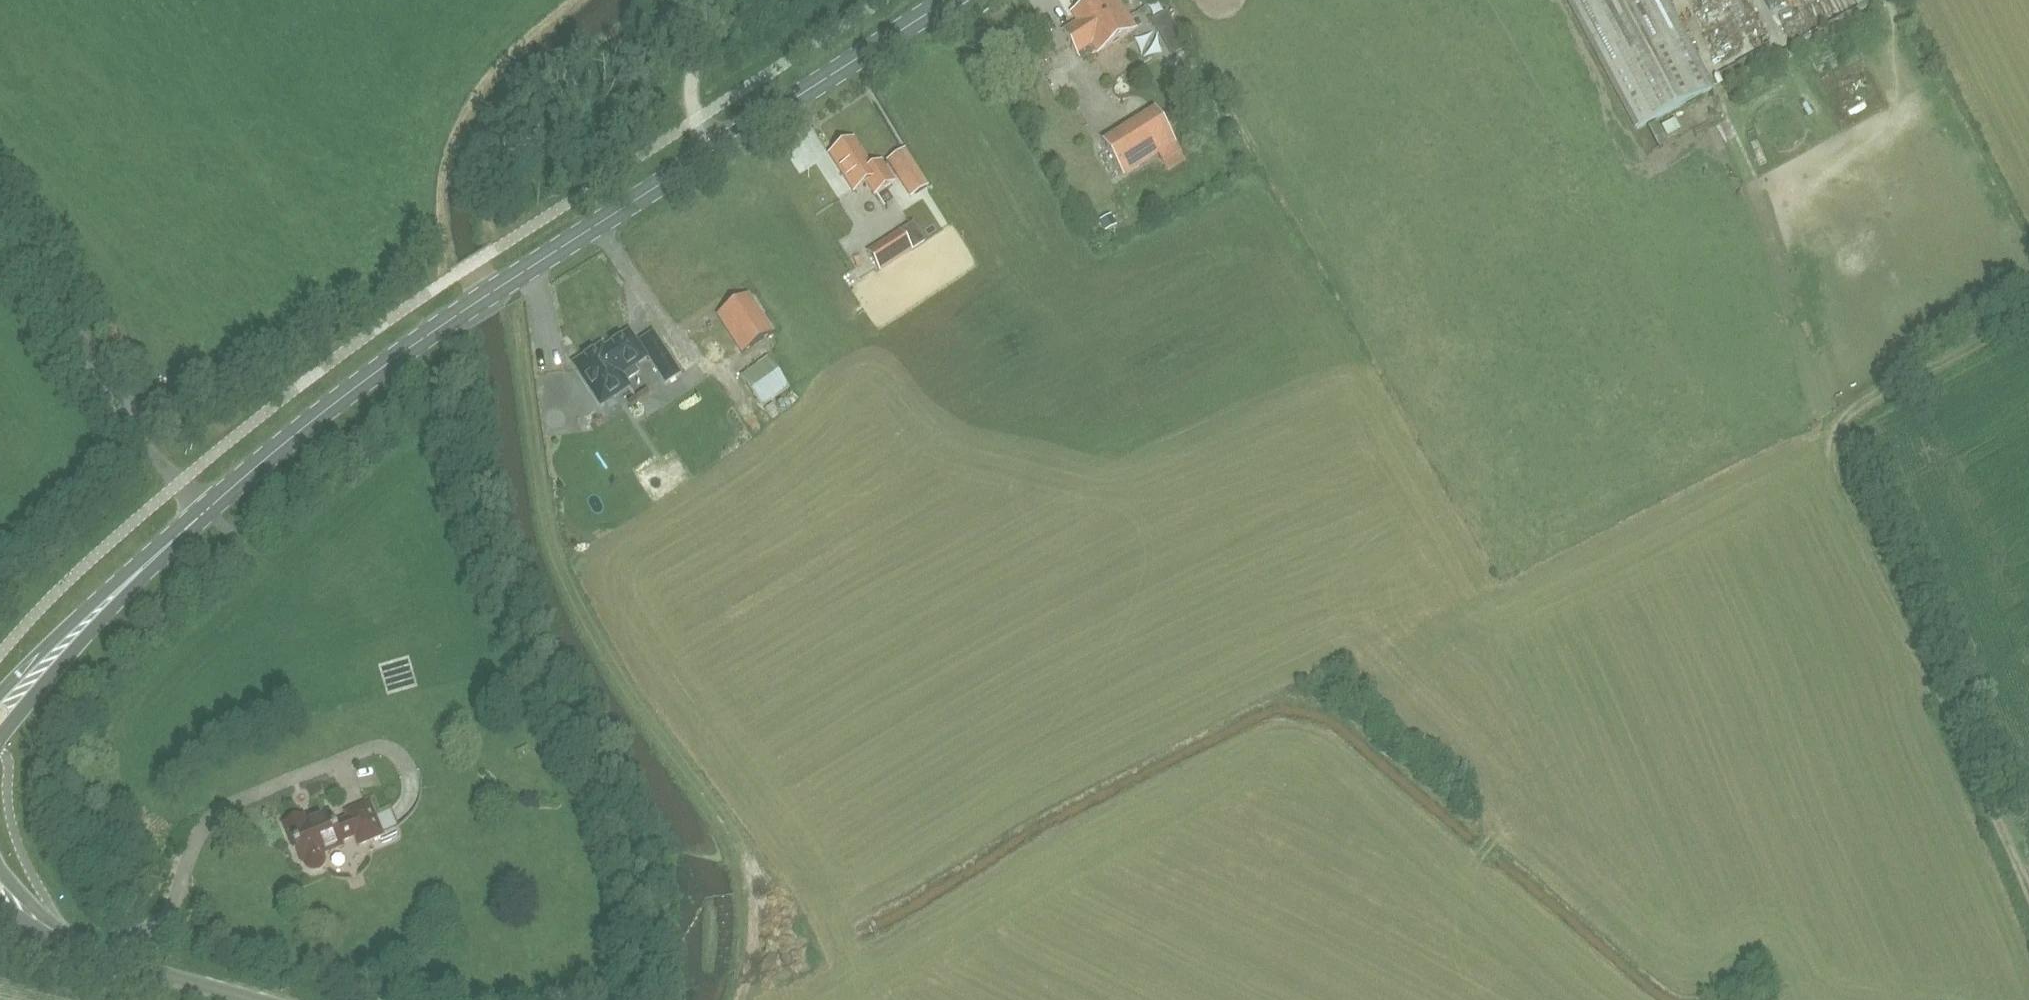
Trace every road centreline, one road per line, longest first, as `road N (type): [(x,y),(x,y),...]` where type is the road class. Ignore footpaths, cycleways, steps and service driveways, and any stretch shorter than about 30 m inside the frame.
road 1 (secondary): [(0,723),(211,514),(463,310),(944,0)]
road 2 (track): [(2028,910),(1813,432),(2028,315)]
road 3 (unclassified): [(259,999),(100,956),(0,894)]
road 4 (track): [(696,120),(689,72),(713,0)]

